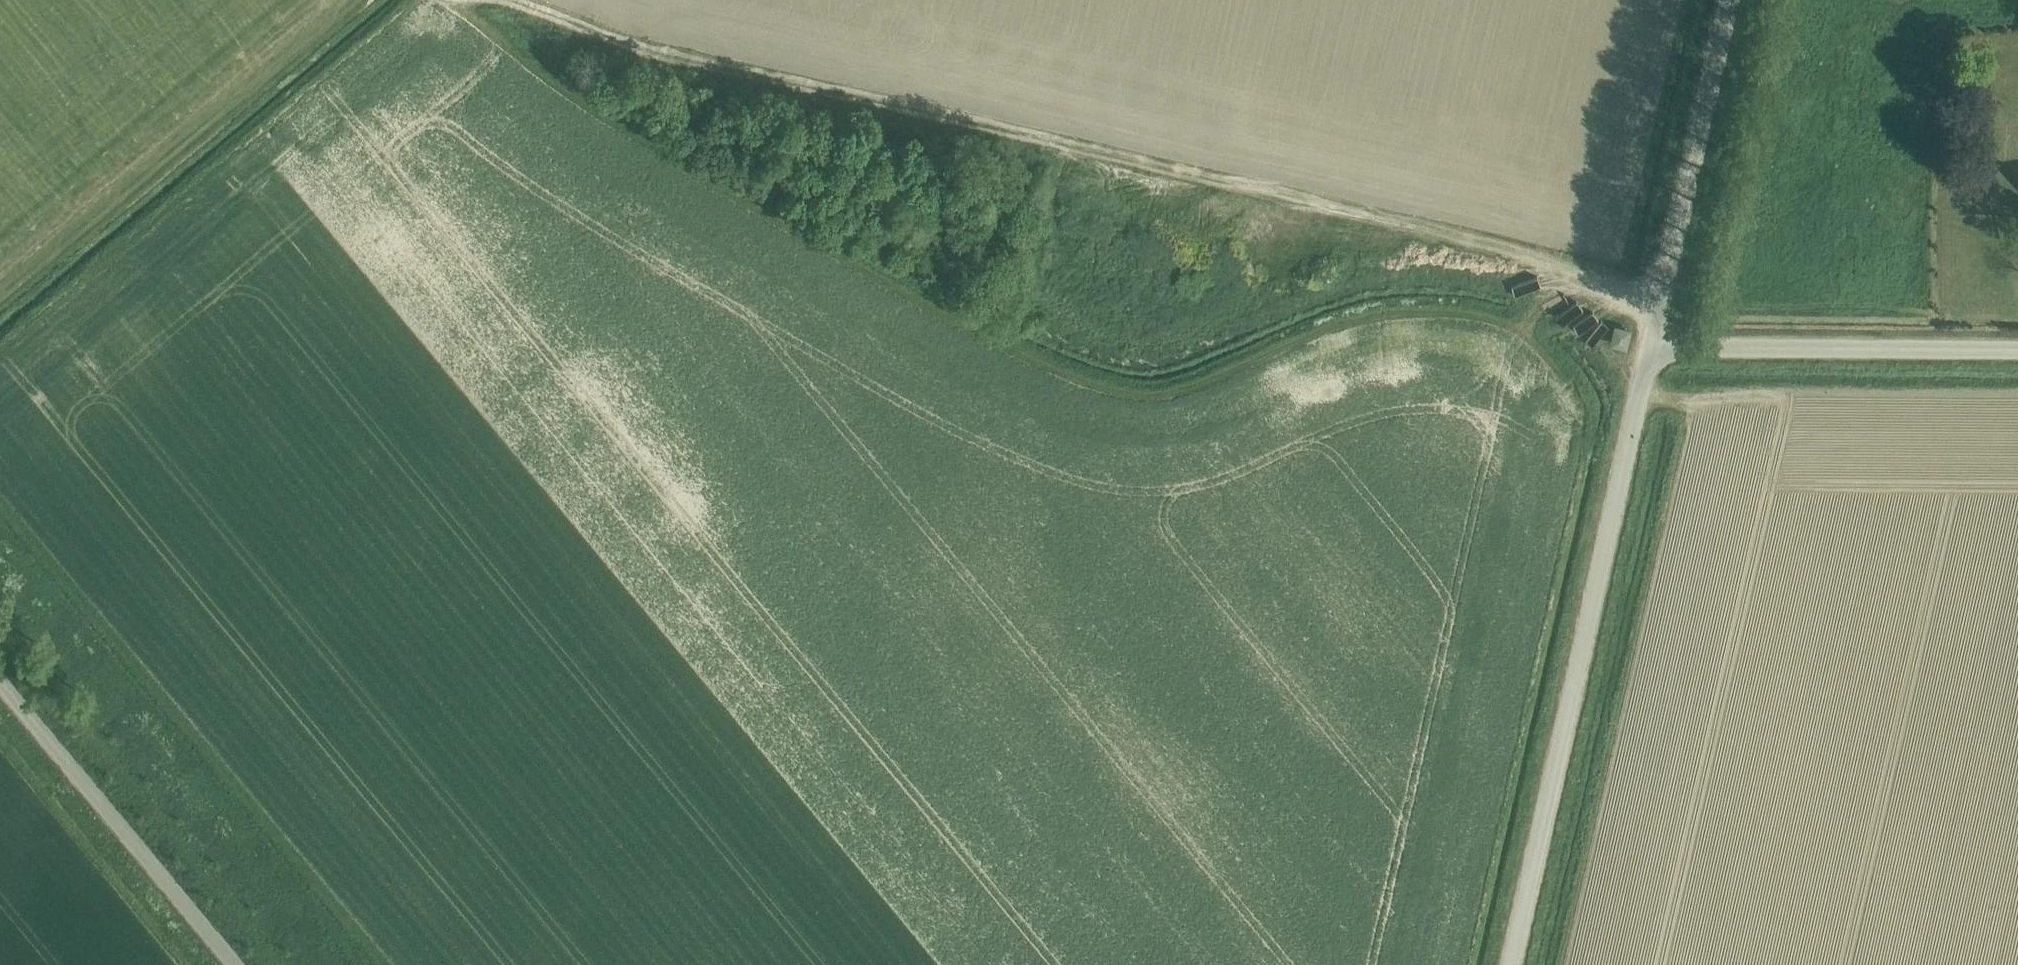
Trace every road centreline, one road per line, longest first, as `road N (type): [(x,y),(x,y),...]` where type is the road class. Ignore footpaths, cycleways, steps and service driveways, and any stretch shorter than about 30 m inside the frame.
road 1 (track): [(509,0),(659,51),(1442,229),(1658,305)]
road 2 (unclassified): [(1509,964),(1650,341)]
road 3 (track): [(0,555),(339,964)]
road 4 (unclassified): [(1650,341),(1694,350),(2017,353)]
road 5 (tertiary): [(234,964),(0,683)]
road 6 (unclassified): [(1650,341),(1728,0)]

